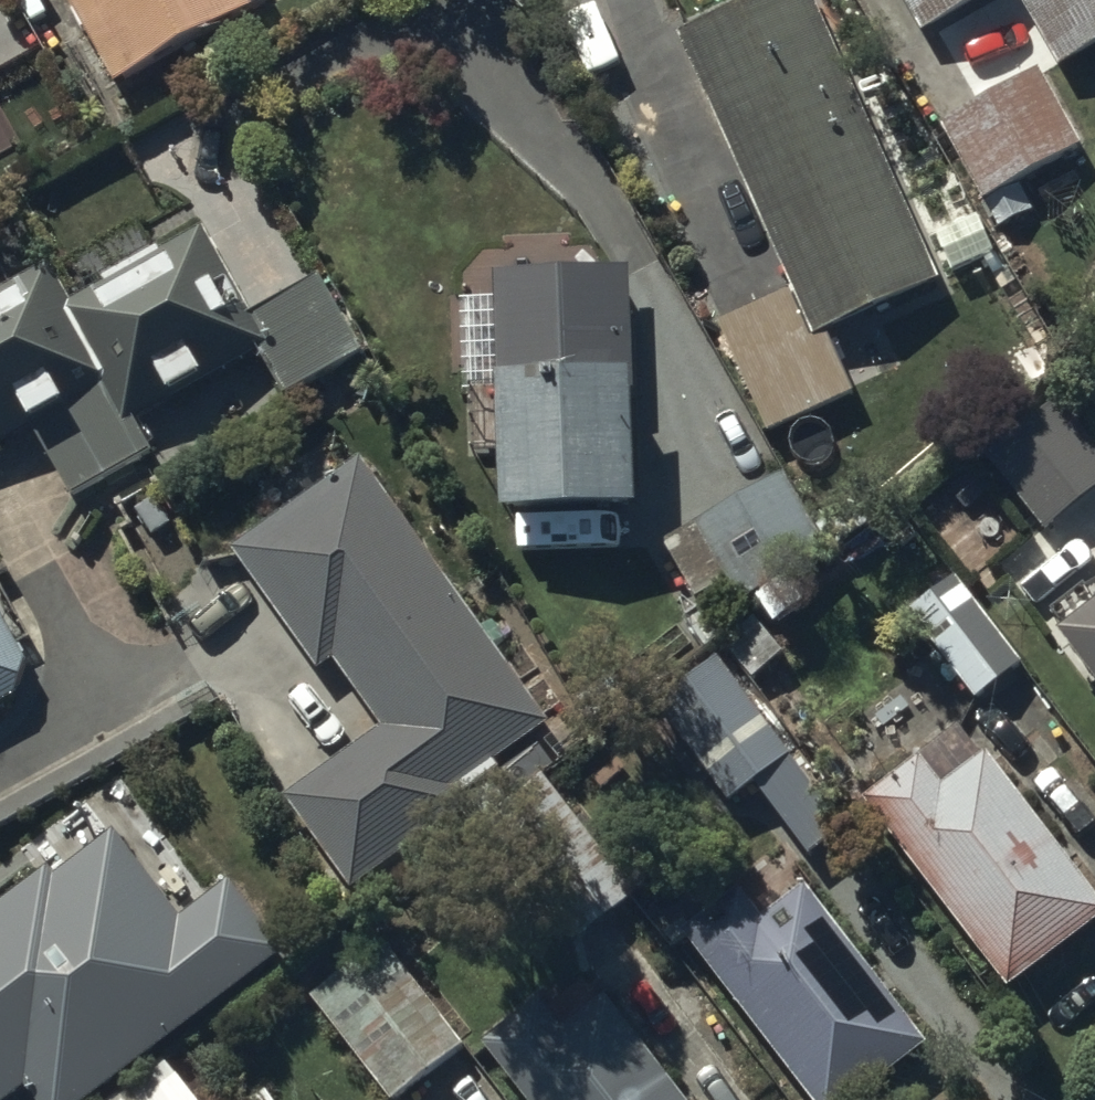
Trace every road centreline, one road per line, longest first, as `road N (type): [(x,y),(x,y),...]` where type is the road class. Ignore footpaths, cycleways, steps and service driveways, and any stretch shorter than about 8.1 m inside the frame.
road 1 (residential): [(495,0),(482,12),(489,95),(573,143),(711,438)]
road 2 (residential): [(150,683),(0,766)]

